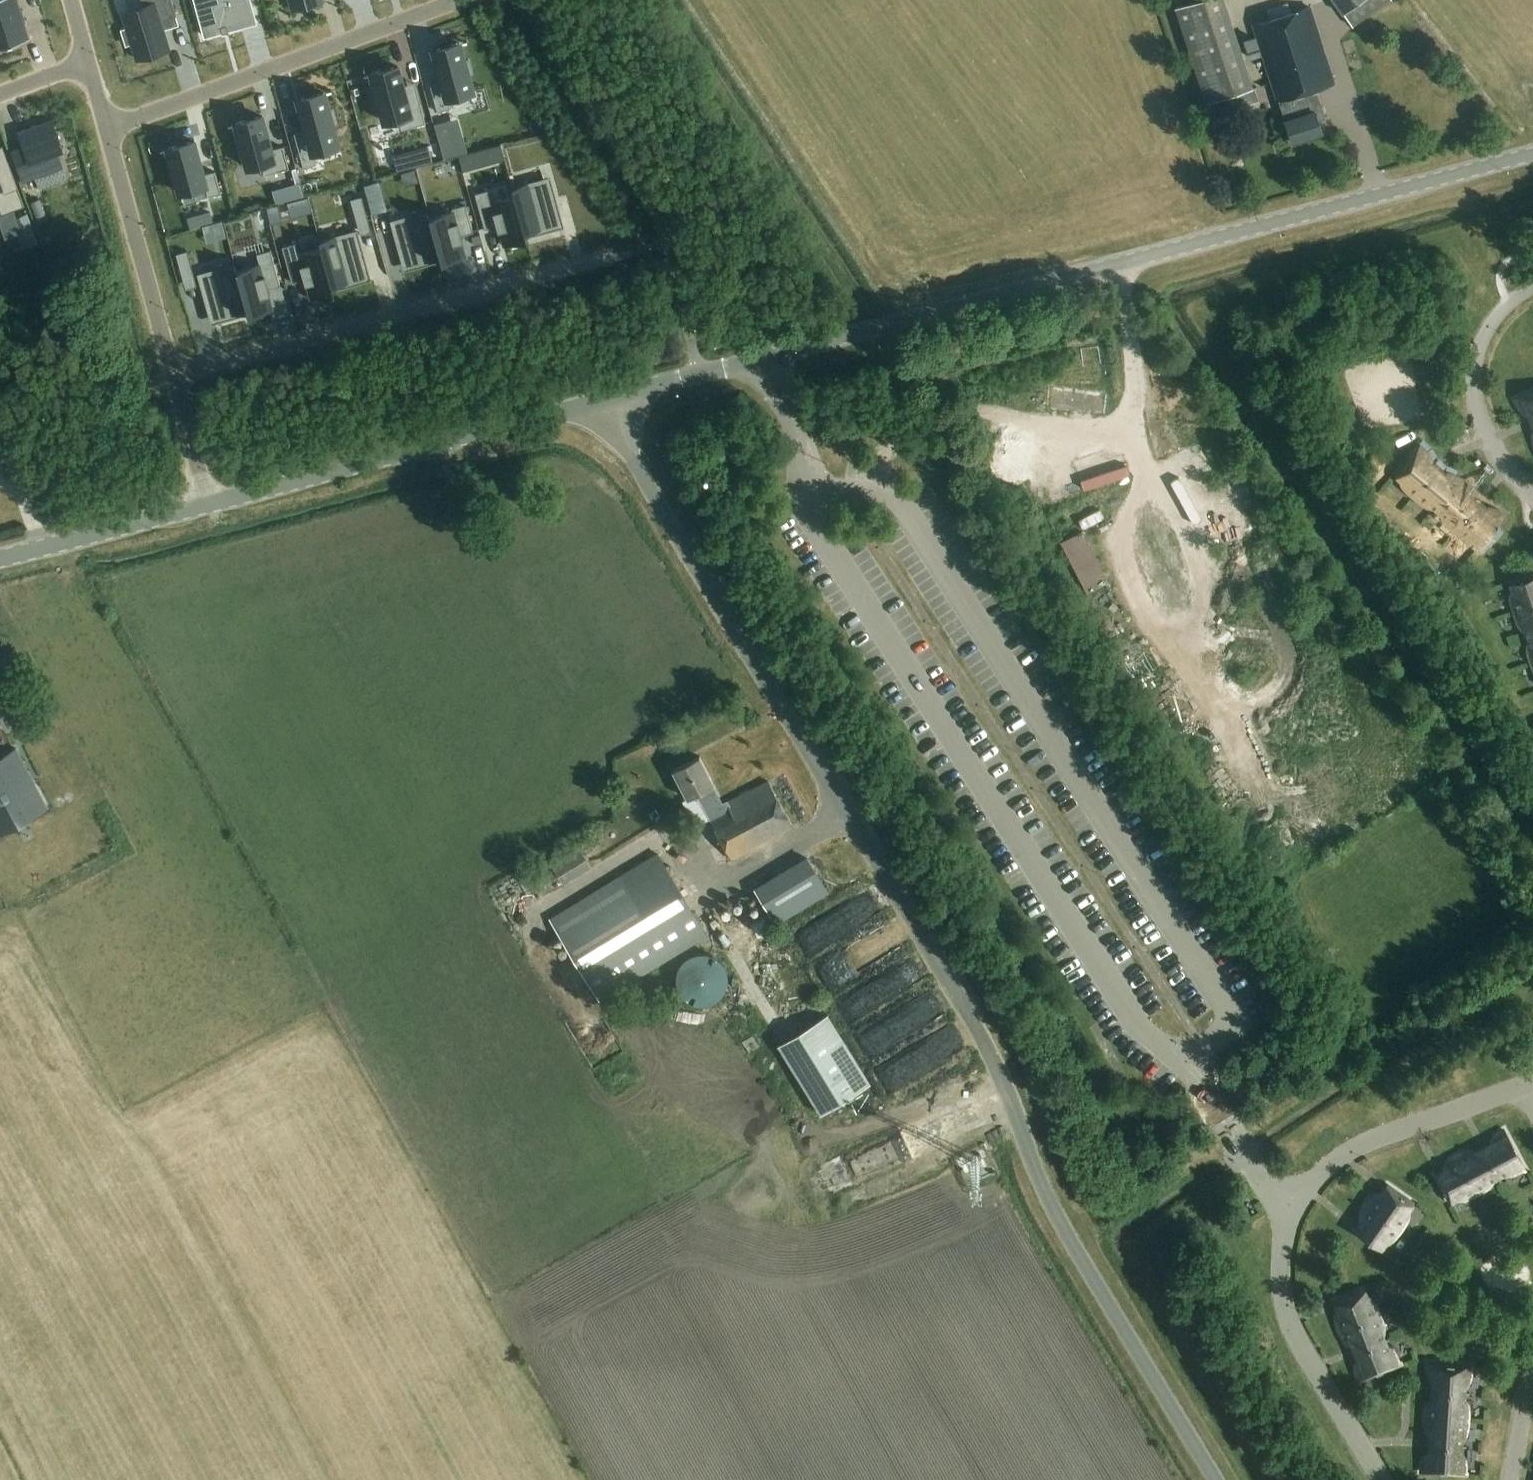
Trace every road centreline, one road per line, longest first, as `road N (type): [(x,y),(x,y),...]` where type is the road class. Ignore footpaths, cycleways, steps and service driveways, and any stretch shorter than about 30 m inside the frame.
road 1 (unclassified): [(1217,1479),(1051,1210),(1003,1088),(619,436),(609,399)]
road 2 (tertiary): [(609,399),(1532,153)]
road 3 (residential): [(104,131),(174,377),(611,256)]
road 4 (tertiary): [(0,560),(609,399)]
road 5 (residential): [(104,131),(454,5)]

